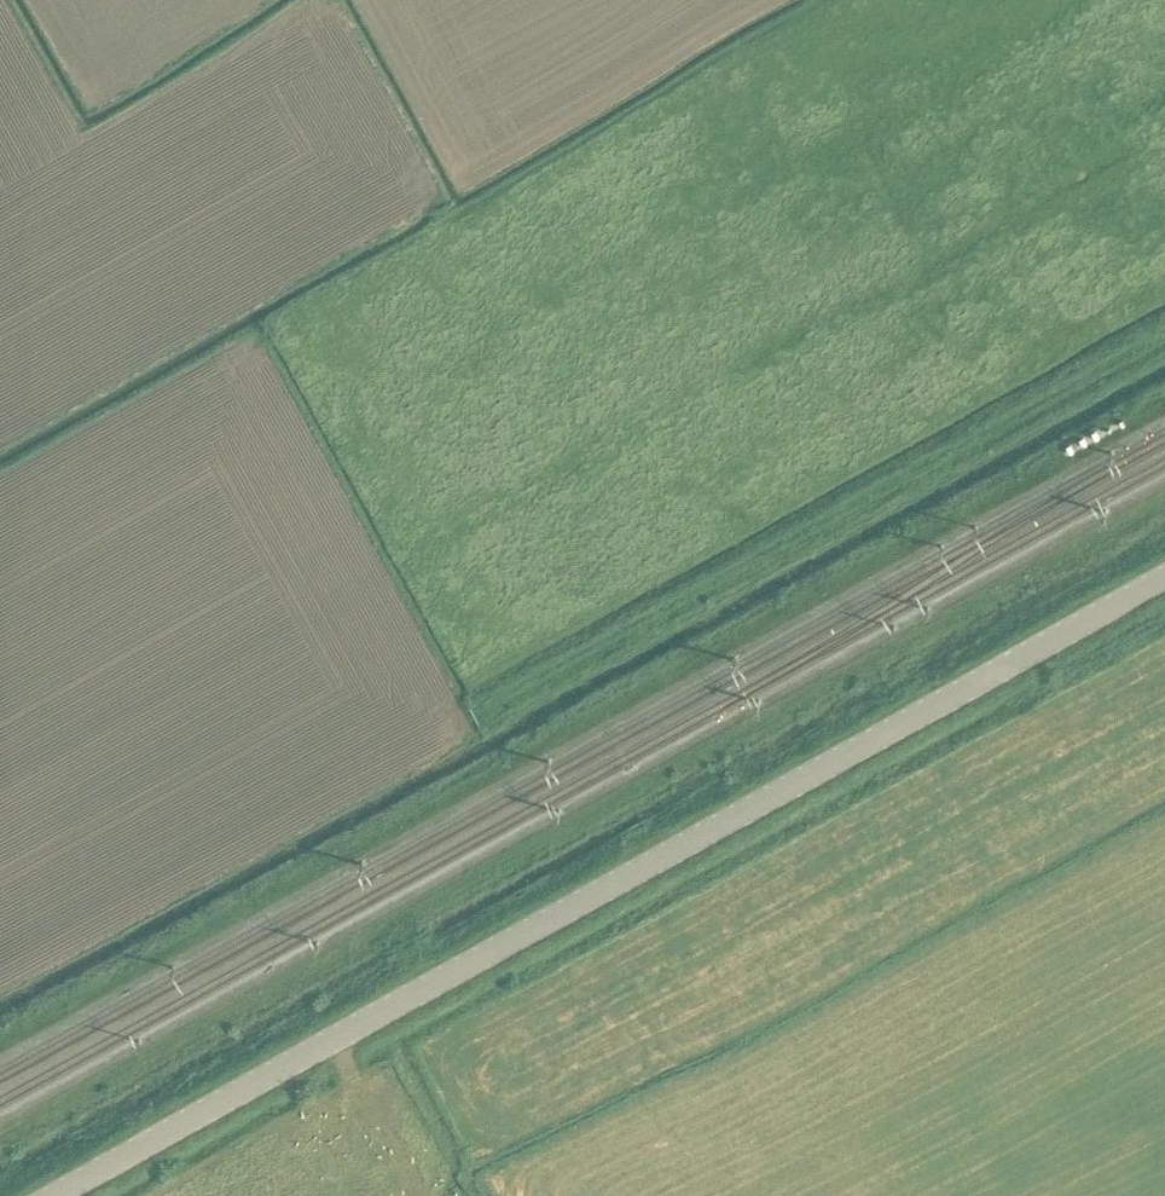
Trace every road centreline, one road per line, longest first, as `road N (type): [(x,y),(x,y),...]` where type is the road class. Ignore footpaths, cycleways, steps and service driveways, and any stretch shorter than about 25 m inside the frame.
road 1 (tertiary): [(55,1195),(1164,577)]

